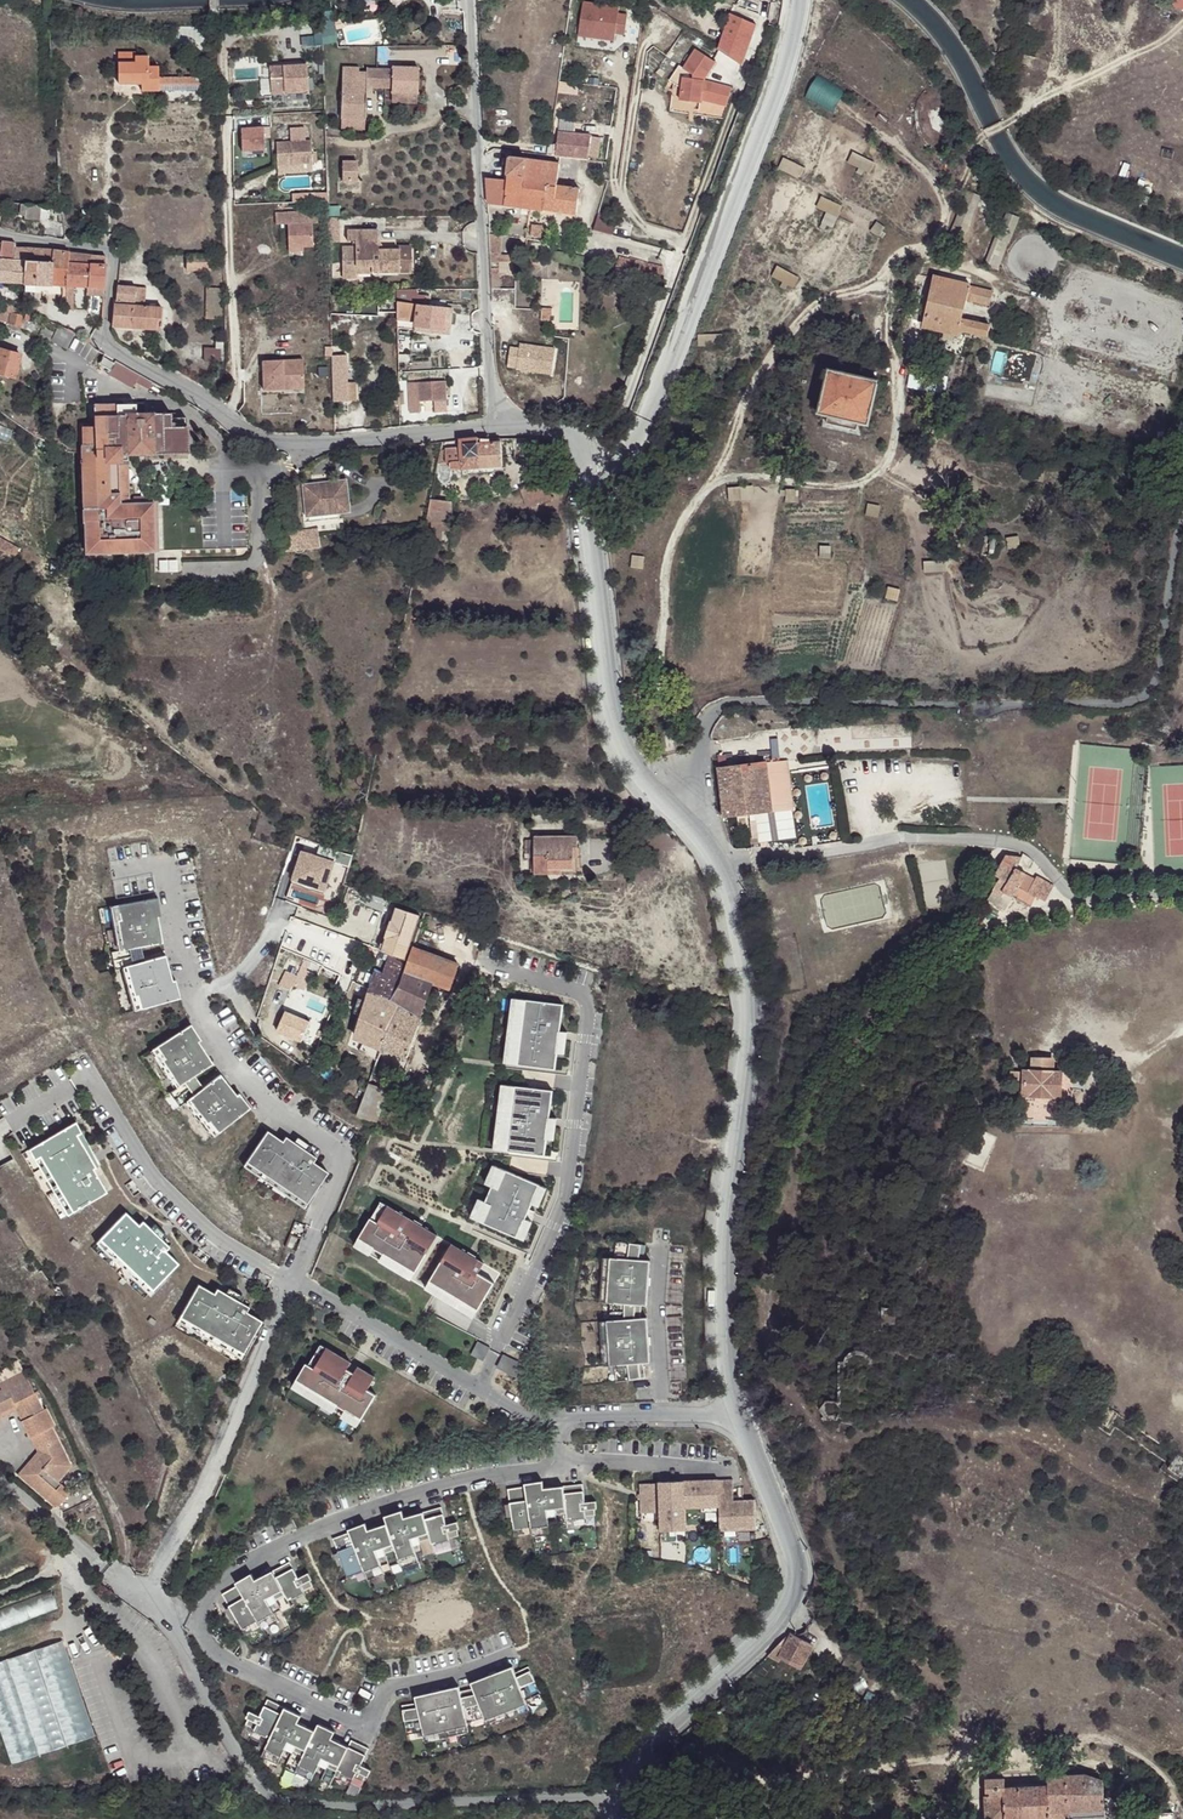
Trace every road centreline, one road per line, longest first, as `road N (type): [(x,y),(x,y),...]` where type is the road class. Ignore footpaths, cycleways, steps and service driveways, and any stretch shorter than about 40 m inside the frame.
road 1 (unclassified): [(738,1410),(560,1420),(519,1411),(294,1282),(215,1469),(146,1597)]
road 2 (residential): [(1182,534),(1158,689),(1146,702),(732,704),(705,729),(703,836)]
road 3 (track): [(1081,899),(971,935),(863,1024),(830,1074),(799,1150),(770,1265),(767,1323),(793,1396),(838,1449)]
road 4 (residential): [(493,431),(311,445),(280,444),(237,427),(108,344),(113,253),(0,232)]
road 5 (residential): [(146,1597),(163,1608),(204,1697),(257,1785),(273,1796),(364,1804),(624,1796)]
road 6 (residential): [(738,1410),(727,1361),(724,1240),(752,1015),(726,872),(703,836)]
road 7 (unclassified): [(592,499),(632,474),(796,0)]
road 8 (residential): [(624,1796),(637,1760),(776,1624),(794,1592),(798,1570),(738,1410)]
road 9 (residential): [(493,431),(469,0)]
road 10 (residential): [(703,836),(655,793),(622,741),(592,499)]
road 11 (track): [(1005,125),(1182,23)]
road 12 (residential): [(592,499),(589,471),(570,438),(493,431)]

